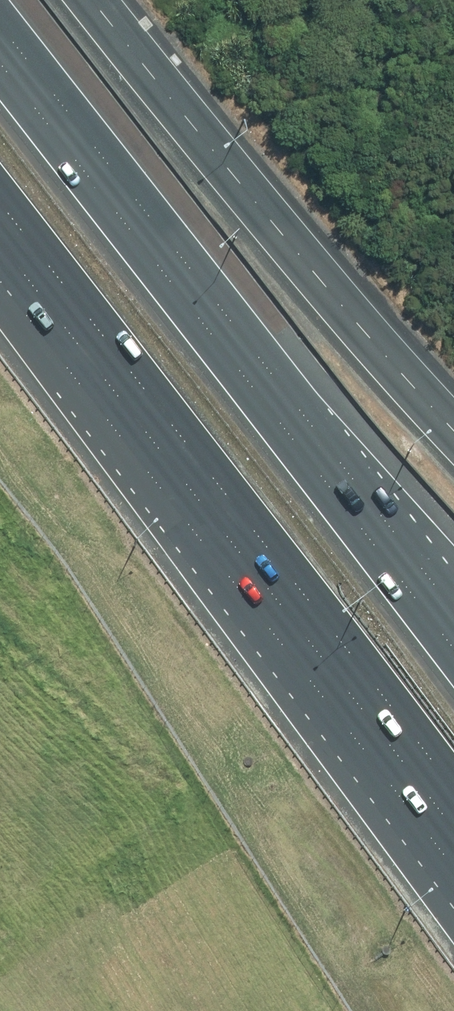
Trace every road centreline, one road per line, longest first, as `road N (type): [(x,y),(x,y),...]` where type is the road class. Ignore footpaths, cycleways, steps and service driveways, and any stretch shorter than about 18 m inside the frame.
road 1 (motorway): [(453,826),(0,250)]
road 2 (motorway): [(0,56),(276,417)]
road 3 (motorway): [(276,417),(453,648)]
road 4 (motorway): [(276,417),(453,584)]

